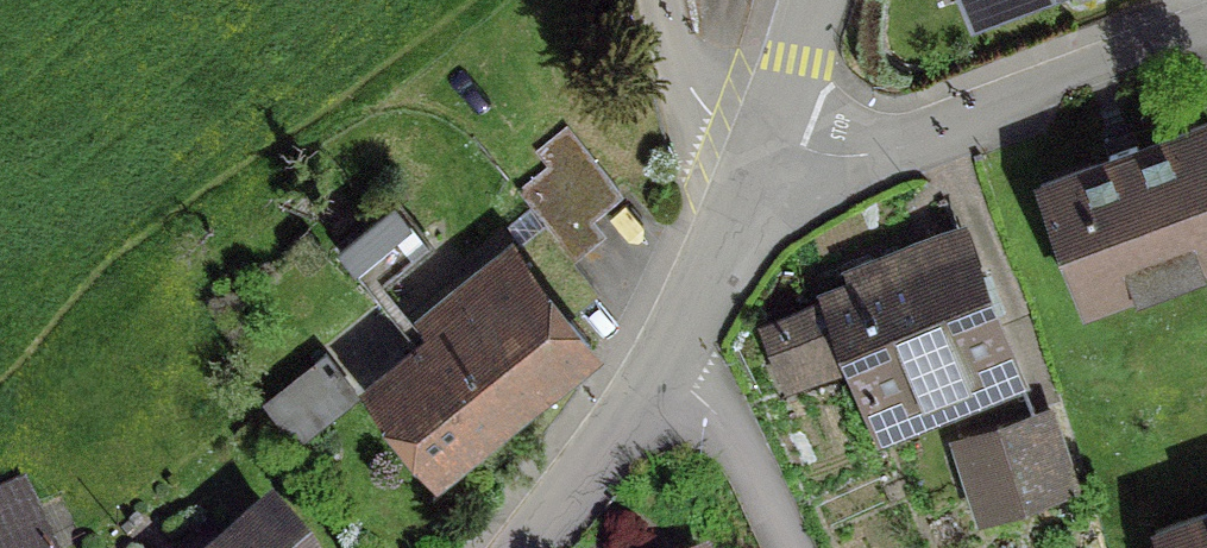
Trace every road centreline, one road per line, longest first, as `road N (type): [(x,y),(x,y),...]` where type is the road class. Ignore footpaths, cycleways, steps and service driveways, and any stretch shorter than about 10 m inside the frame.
road 1 (residential): [(741,149),(786,159),(857,157),(1206,28)]
road 2 (residential): [(637,376),(704,250),(741,149)]
road 3 (residential): [(637,376),(710,422),(778,547)]
road 4 (residential): [(507,547),(637,376)]
road 5 (residential): [(651,0),(685,101),(741,149)]
road 6 (residential): [(741,149),(799,0)]

